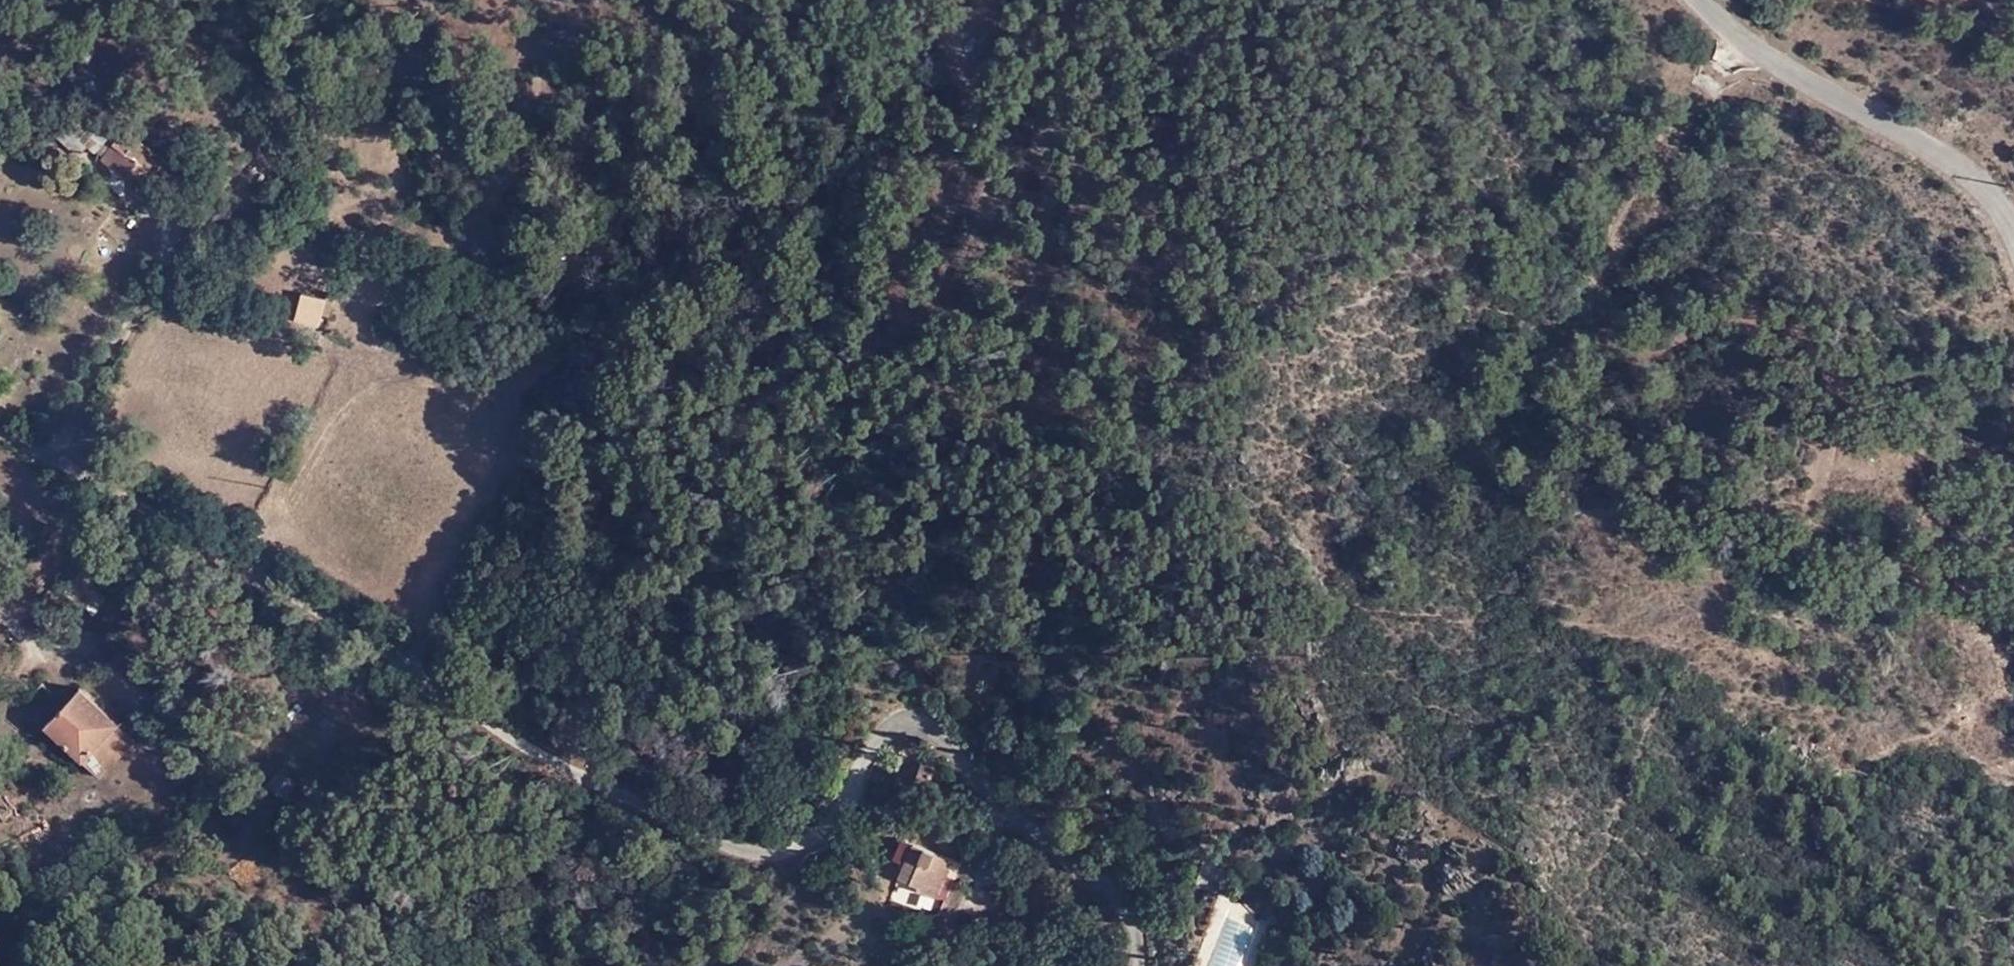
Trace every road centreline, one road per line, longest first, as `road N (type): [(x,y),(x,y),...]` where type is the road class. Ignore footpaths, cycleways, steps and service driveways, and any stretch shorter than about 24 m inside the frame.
road 1 (tertiary): [(1701,0),(1760,52),(1961,164),(1999,203),(2013,234)]

